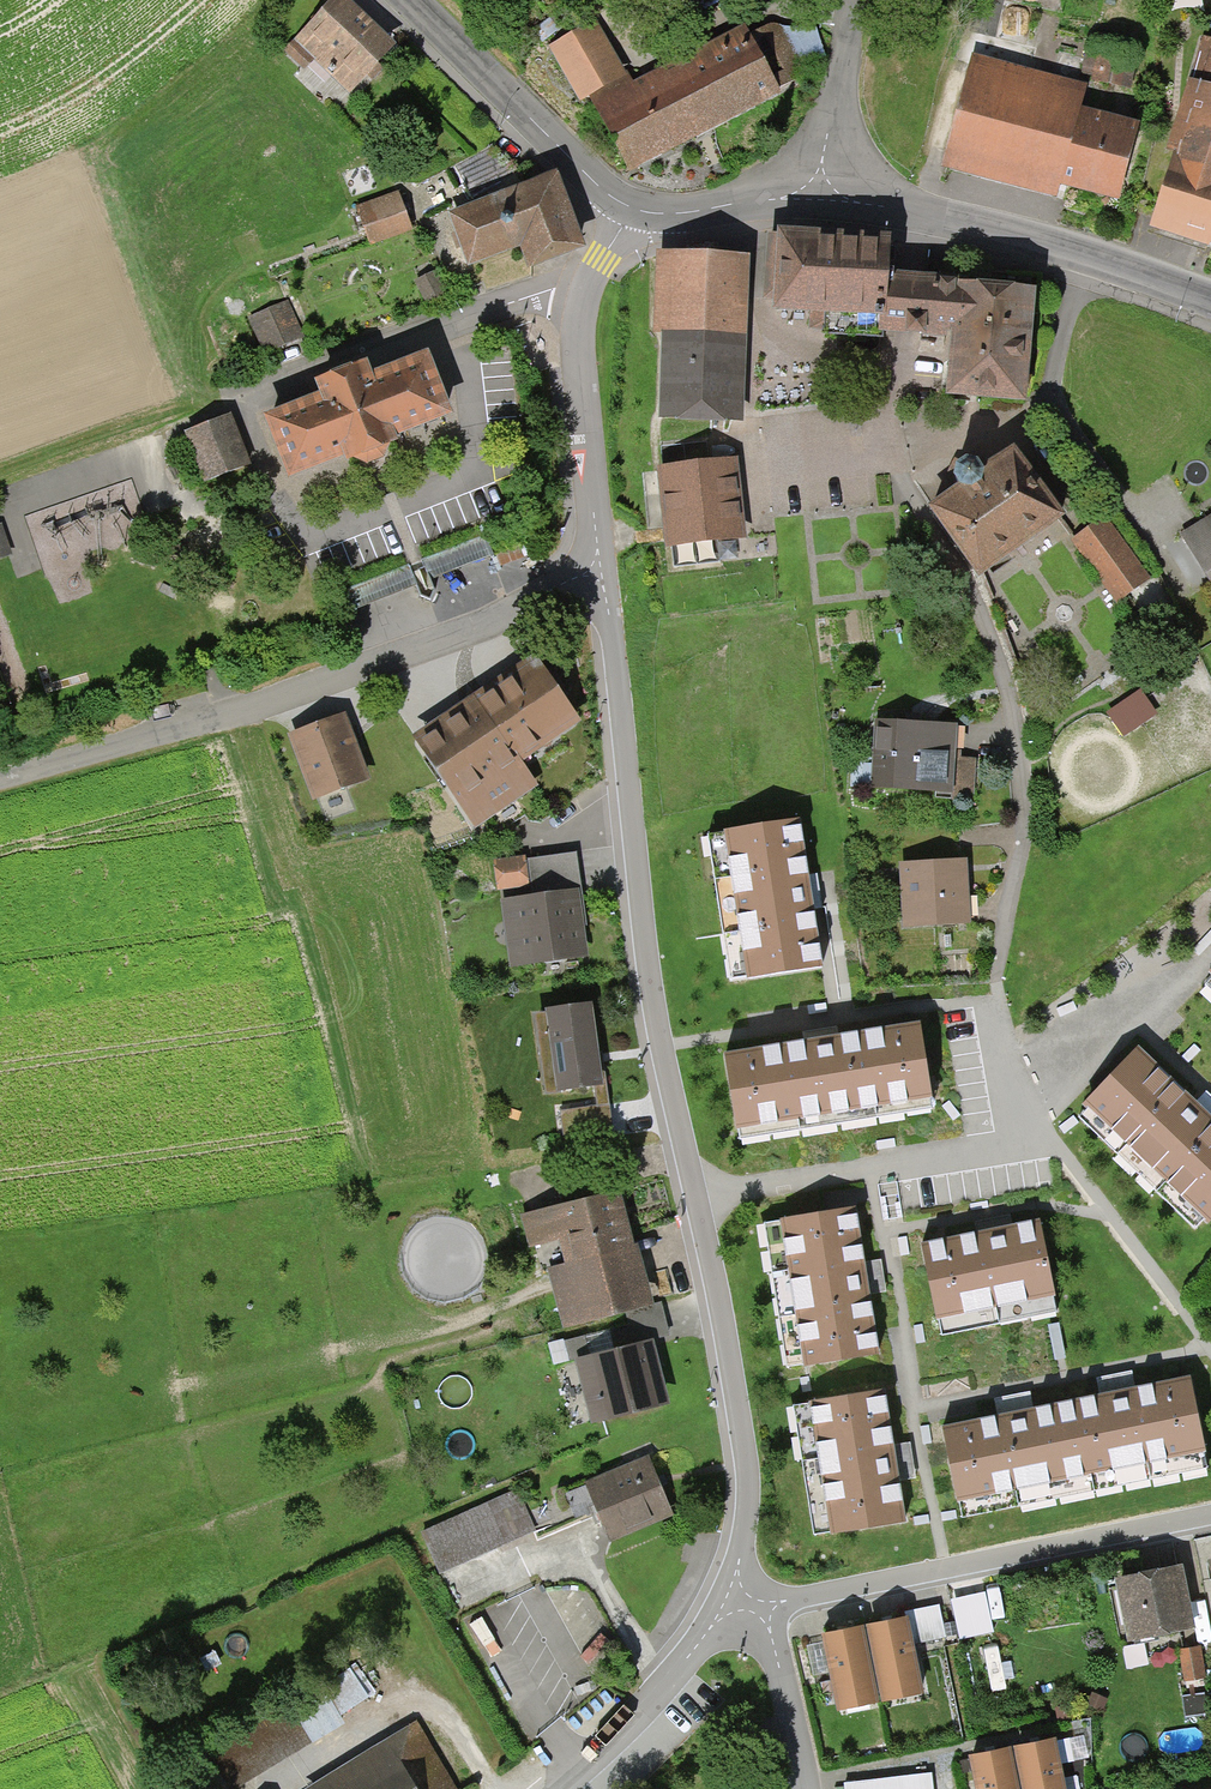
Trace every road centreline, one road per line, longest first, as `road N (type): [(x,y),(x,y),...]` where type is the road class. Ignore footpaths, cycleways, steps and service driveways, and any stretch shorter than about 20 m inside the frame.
road 1 (residential): [(720,1602),(736,1549),(735,1449),(652,1004),(600,574)]
road 2 (unclassified): [(0,776),(479,633),(600,574)]
road 3 (residential): [(1210,1517),(720,1602)]
road 4 (residential): [(817,199),(987,228),(1210,303)]
road 5 (residential): [(600,574),(569,361),(580,291),(632,209)]
road 6 (residential): [(632,209),(584,173),(409,0)]
road 7 (residential): [(720,1602),(682,1659),(562,1788)]
road 8 (residential): [(720,1602),(765,1660),(804,1766),(805,1788)]
road 9 (residential): [(817,199),(853,0)]
road 10 (residential): [(632,209),(698,213),(817,199)]

